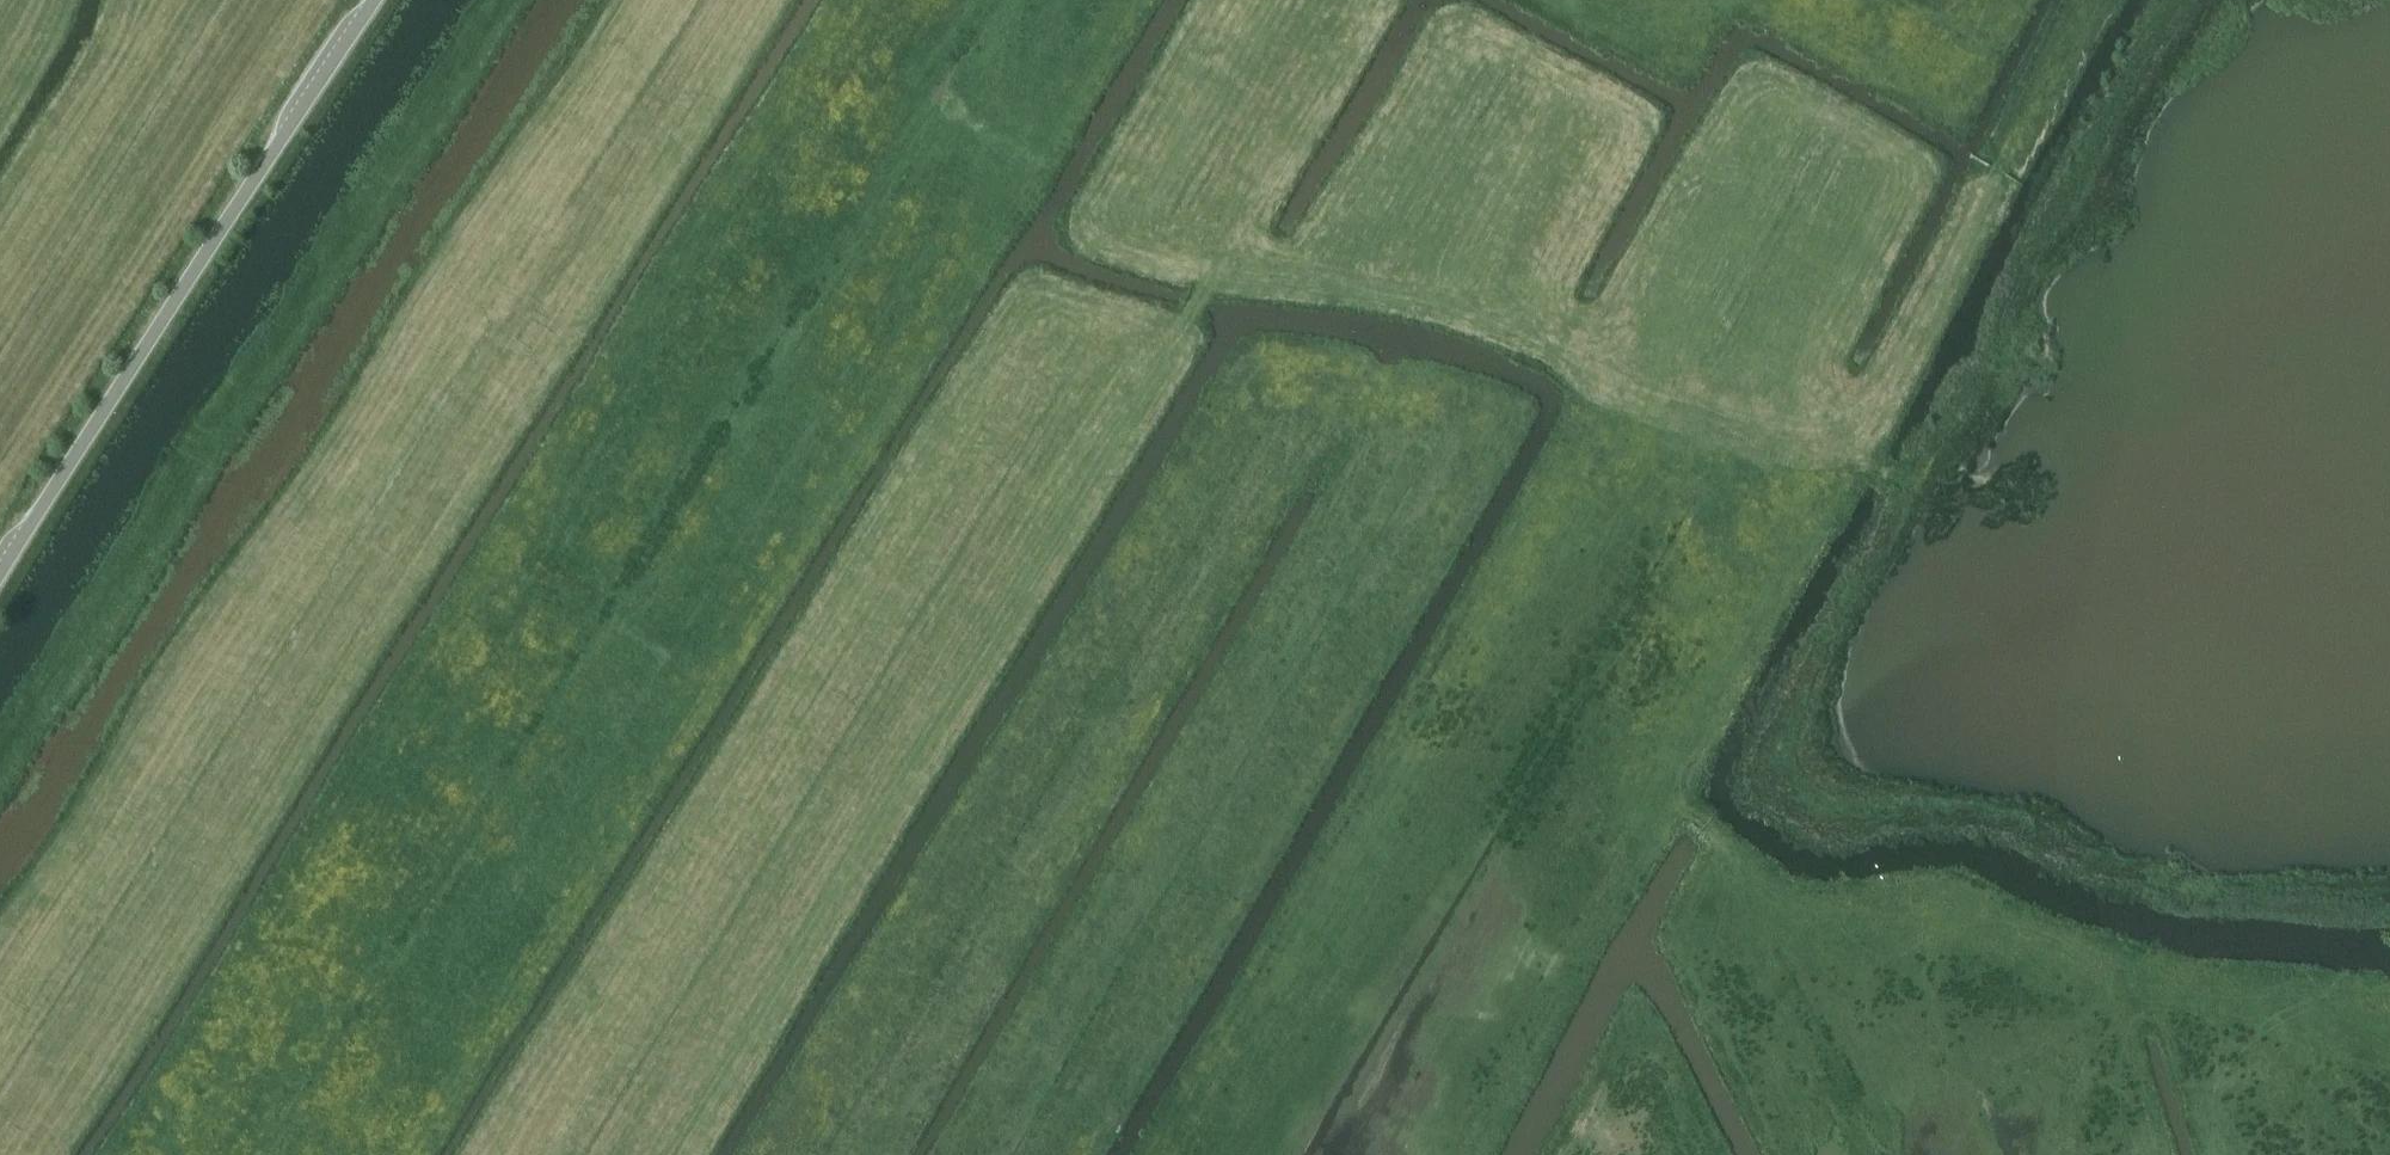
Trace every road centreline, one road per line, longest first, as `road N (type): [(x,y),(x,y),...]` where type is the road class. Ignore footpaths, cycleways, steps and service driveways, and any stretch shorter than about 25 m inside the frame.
road 1 (unclassified): [(0,576),(374,0)]

